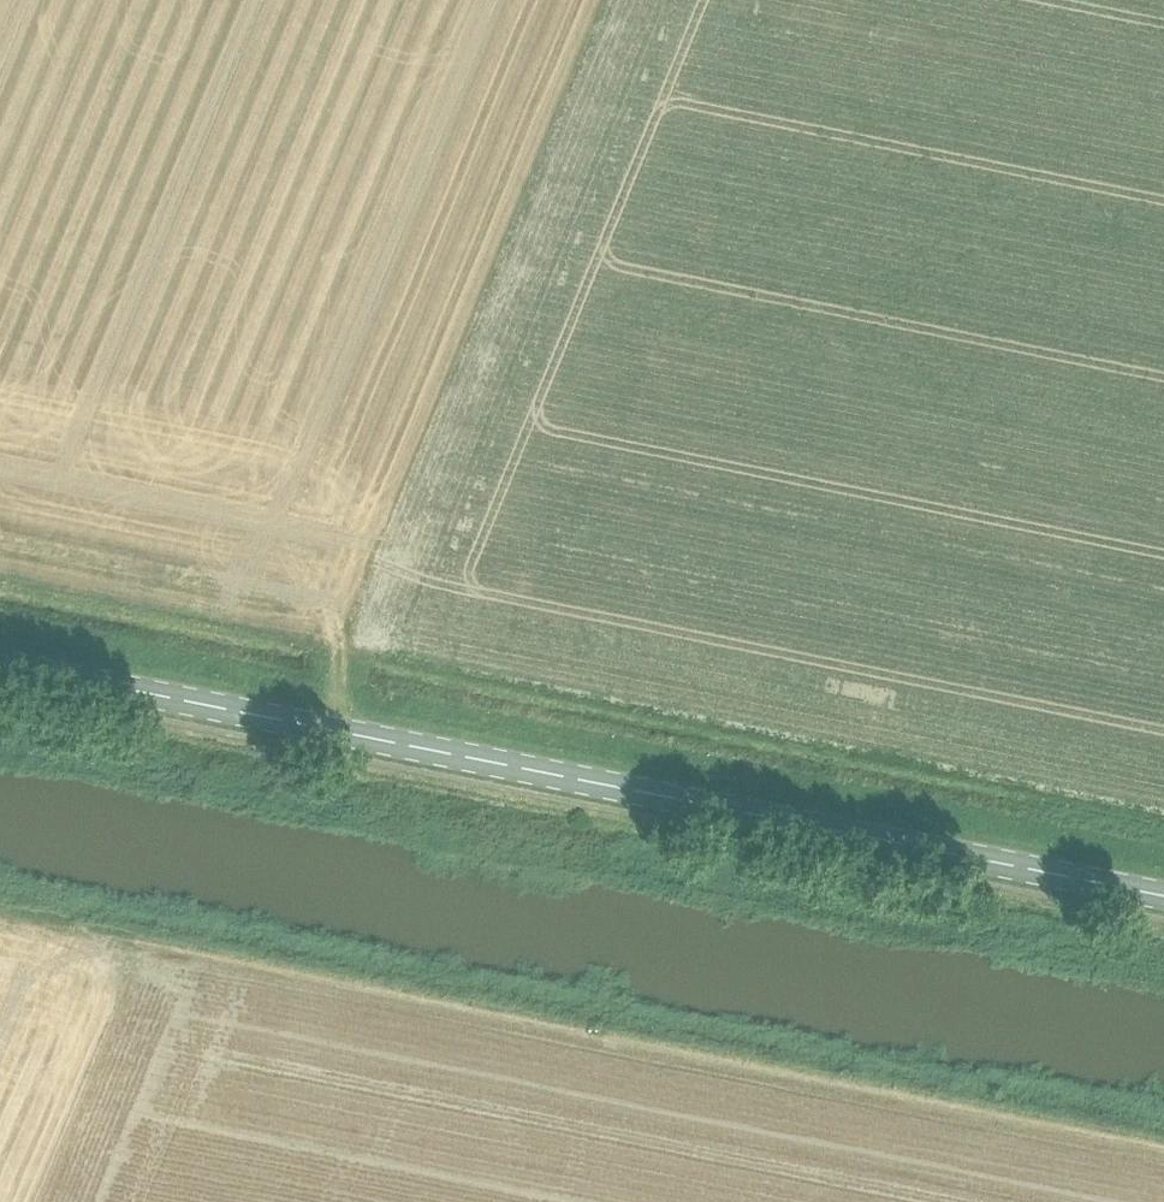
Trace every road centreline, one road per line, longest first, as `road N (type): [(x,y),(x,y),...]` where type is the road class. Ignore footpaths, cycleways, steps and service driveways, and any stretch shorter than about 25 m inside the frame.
road 1 (tertiary): [(1163,898),(0,666)]

